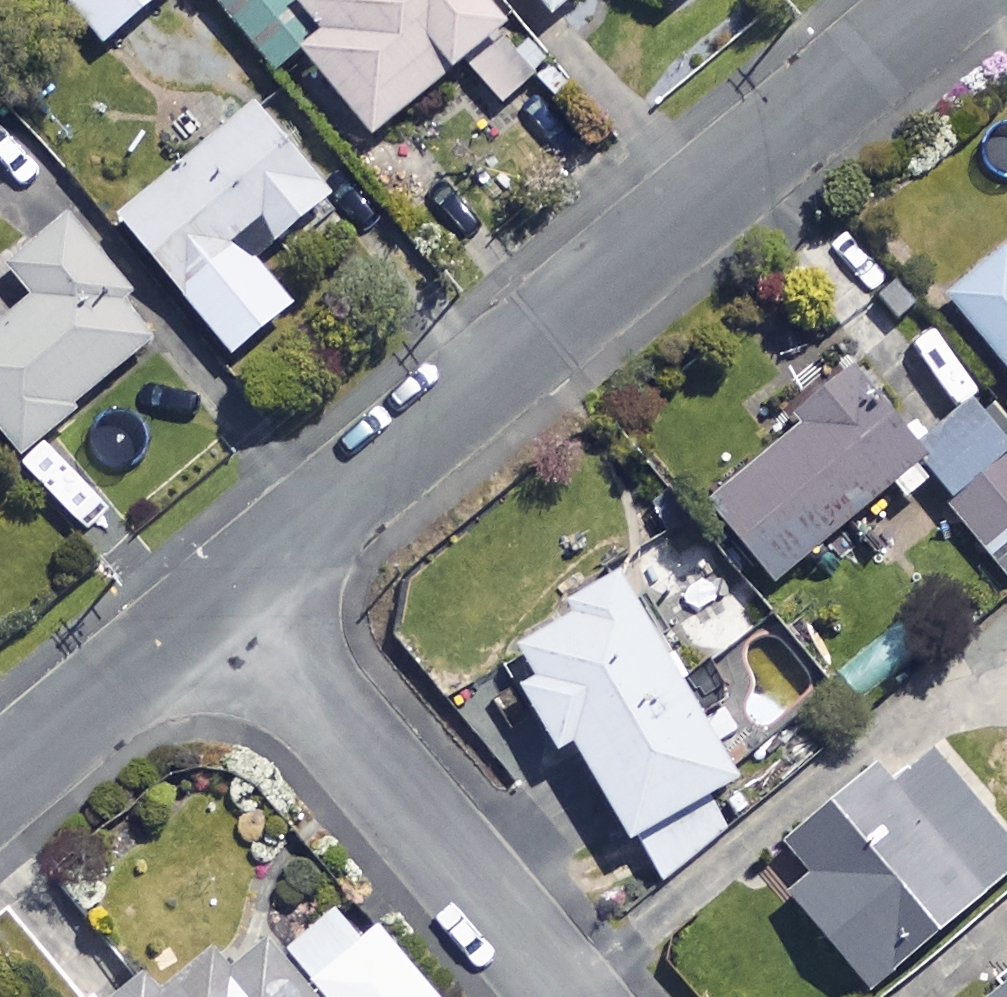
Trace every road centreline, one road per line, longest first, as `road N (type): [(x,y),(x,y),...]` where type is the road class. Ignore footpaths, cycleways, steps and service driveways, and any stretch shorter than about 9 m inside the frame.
road 1 (residential): [(220,594),(937,0)]
road 2 (residential): [(567,996),(220,594)]
road 3 (residential): [(0,782),(220,594)]

